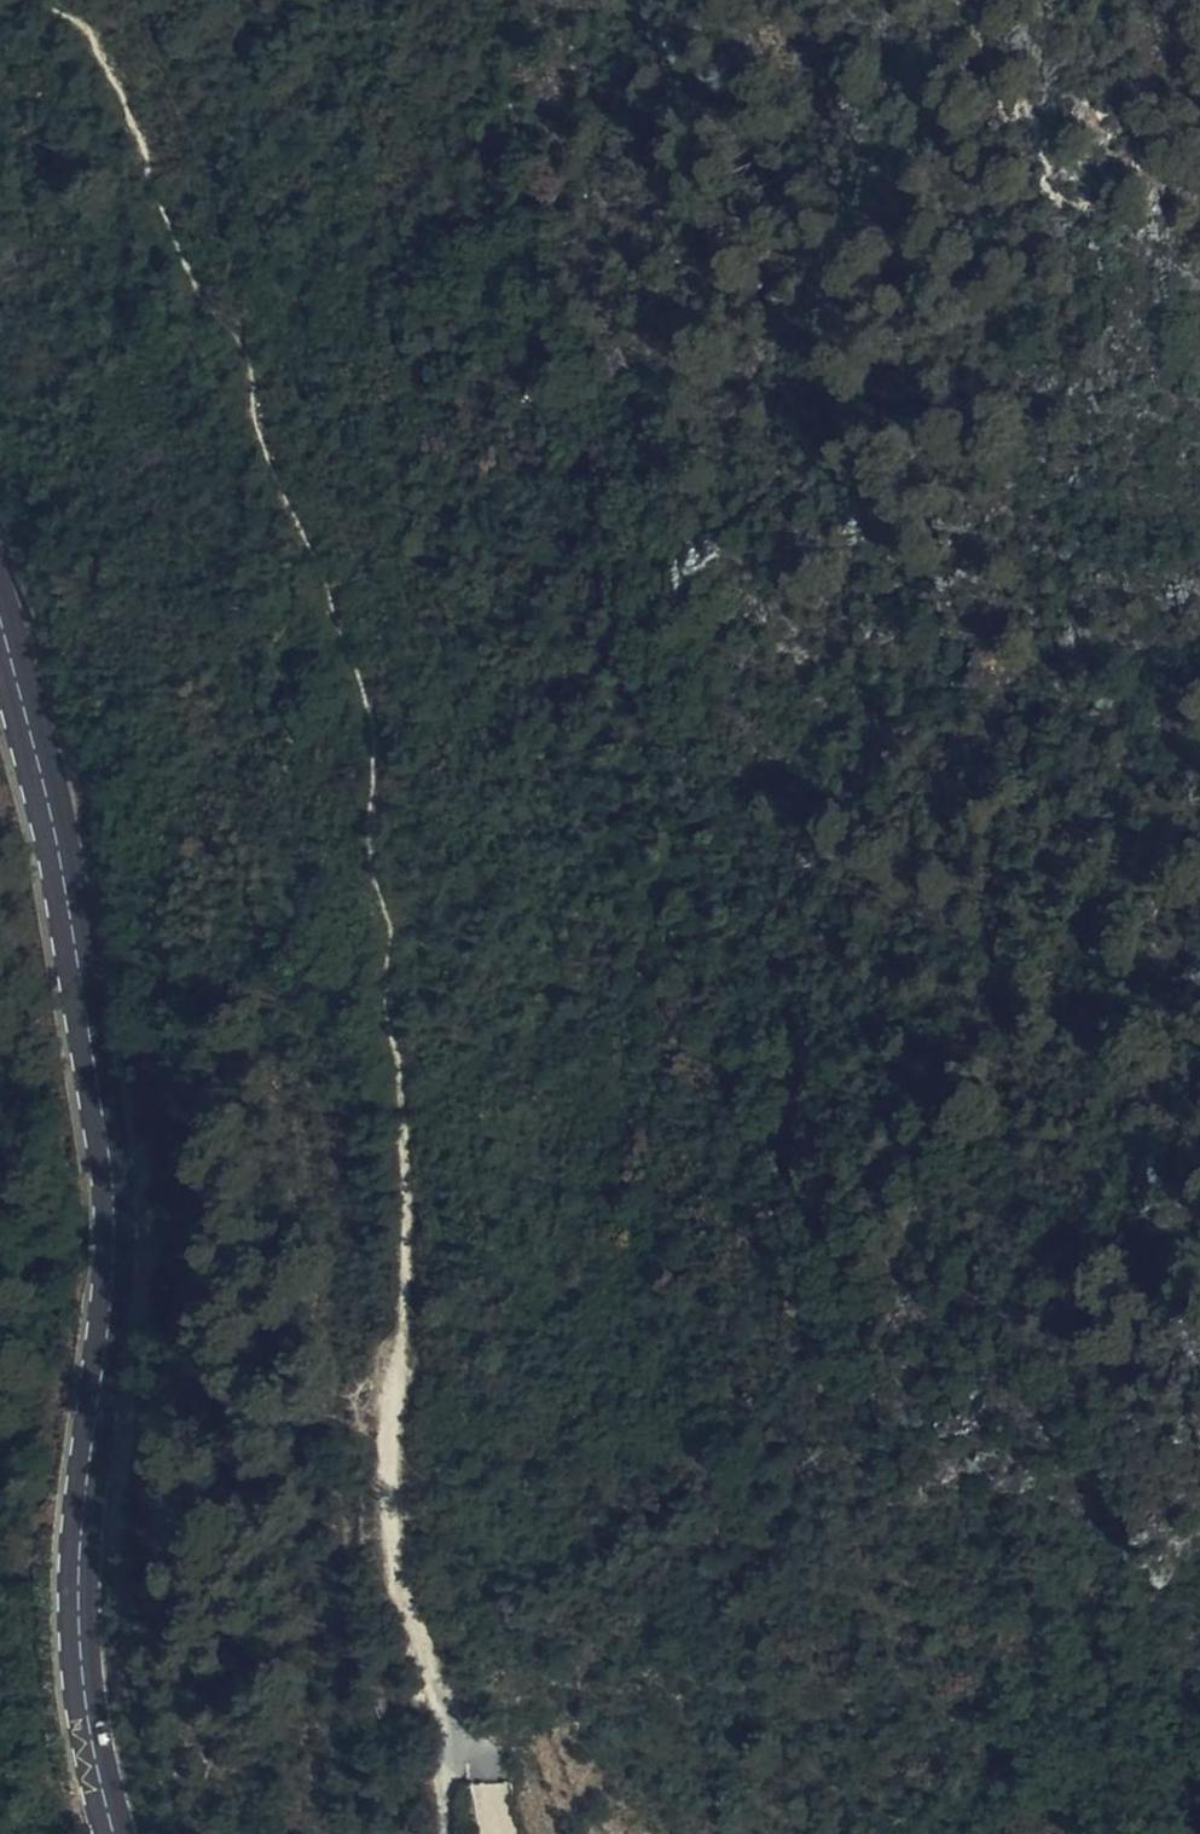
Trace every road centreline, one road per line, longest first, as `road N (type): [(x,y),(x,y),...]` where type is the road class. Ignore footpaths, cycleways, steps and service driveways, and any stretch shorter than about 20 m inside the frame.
road 1 (tertiary): [(114,1833),(80,1674),(76,1599),(78,1519),(108,1308),(111,1202),(52,817),(0,626)]

